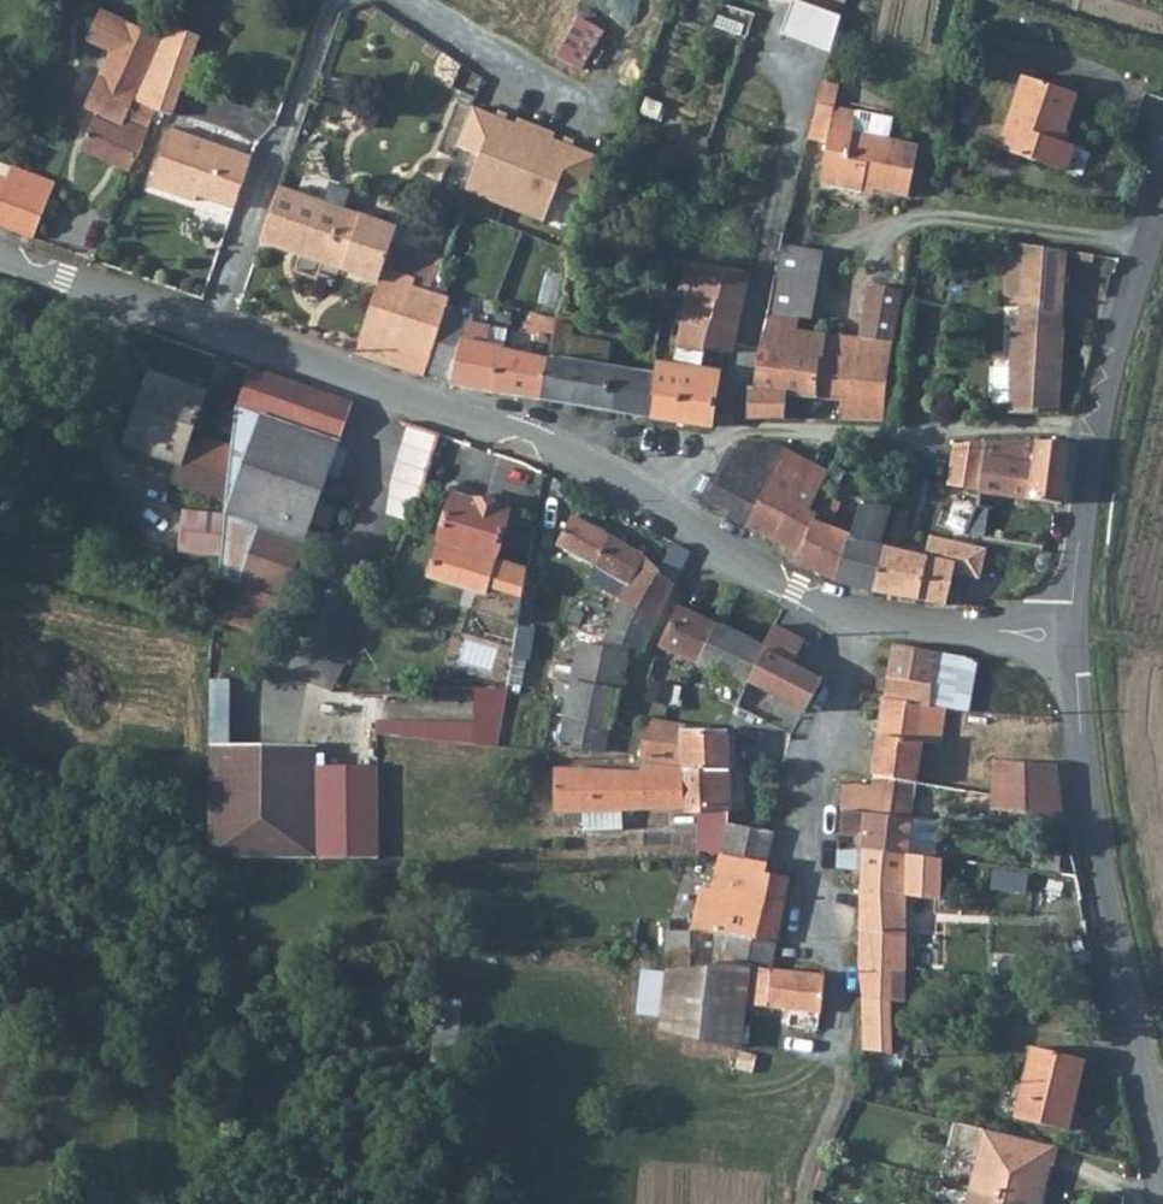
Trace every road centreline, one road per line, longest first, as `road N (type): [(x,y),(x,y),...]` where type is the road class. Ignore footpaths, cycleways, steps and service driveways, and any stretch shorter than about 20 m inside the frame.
road 1 (residential): [(859,613),(800,591),(547,442),(0,253)]
road 2 (residential): [(859,613),(816,778),(816,869),(844,971),(843,1077),(801,1203)]
road 3 (residential): [(1162,1182),(1082,786),(1073,641)]
road 4 (residential): [(1073,641),(1075,541),(1096,426),(1152,242)]
road 5 (track): [(428,0),(580,104),(624,85),(654,0)]
road 6 (residential): [(1152,242),(916,215),(882,227)]
road 7 (residential): [(1073,641),(859,613)]
road 8 (residential): [(882,227),(845,240),(822,262),(828,300),(839,304),(854,293),(879,261)]
road 9 (track): [(0,392),(117,293)]

